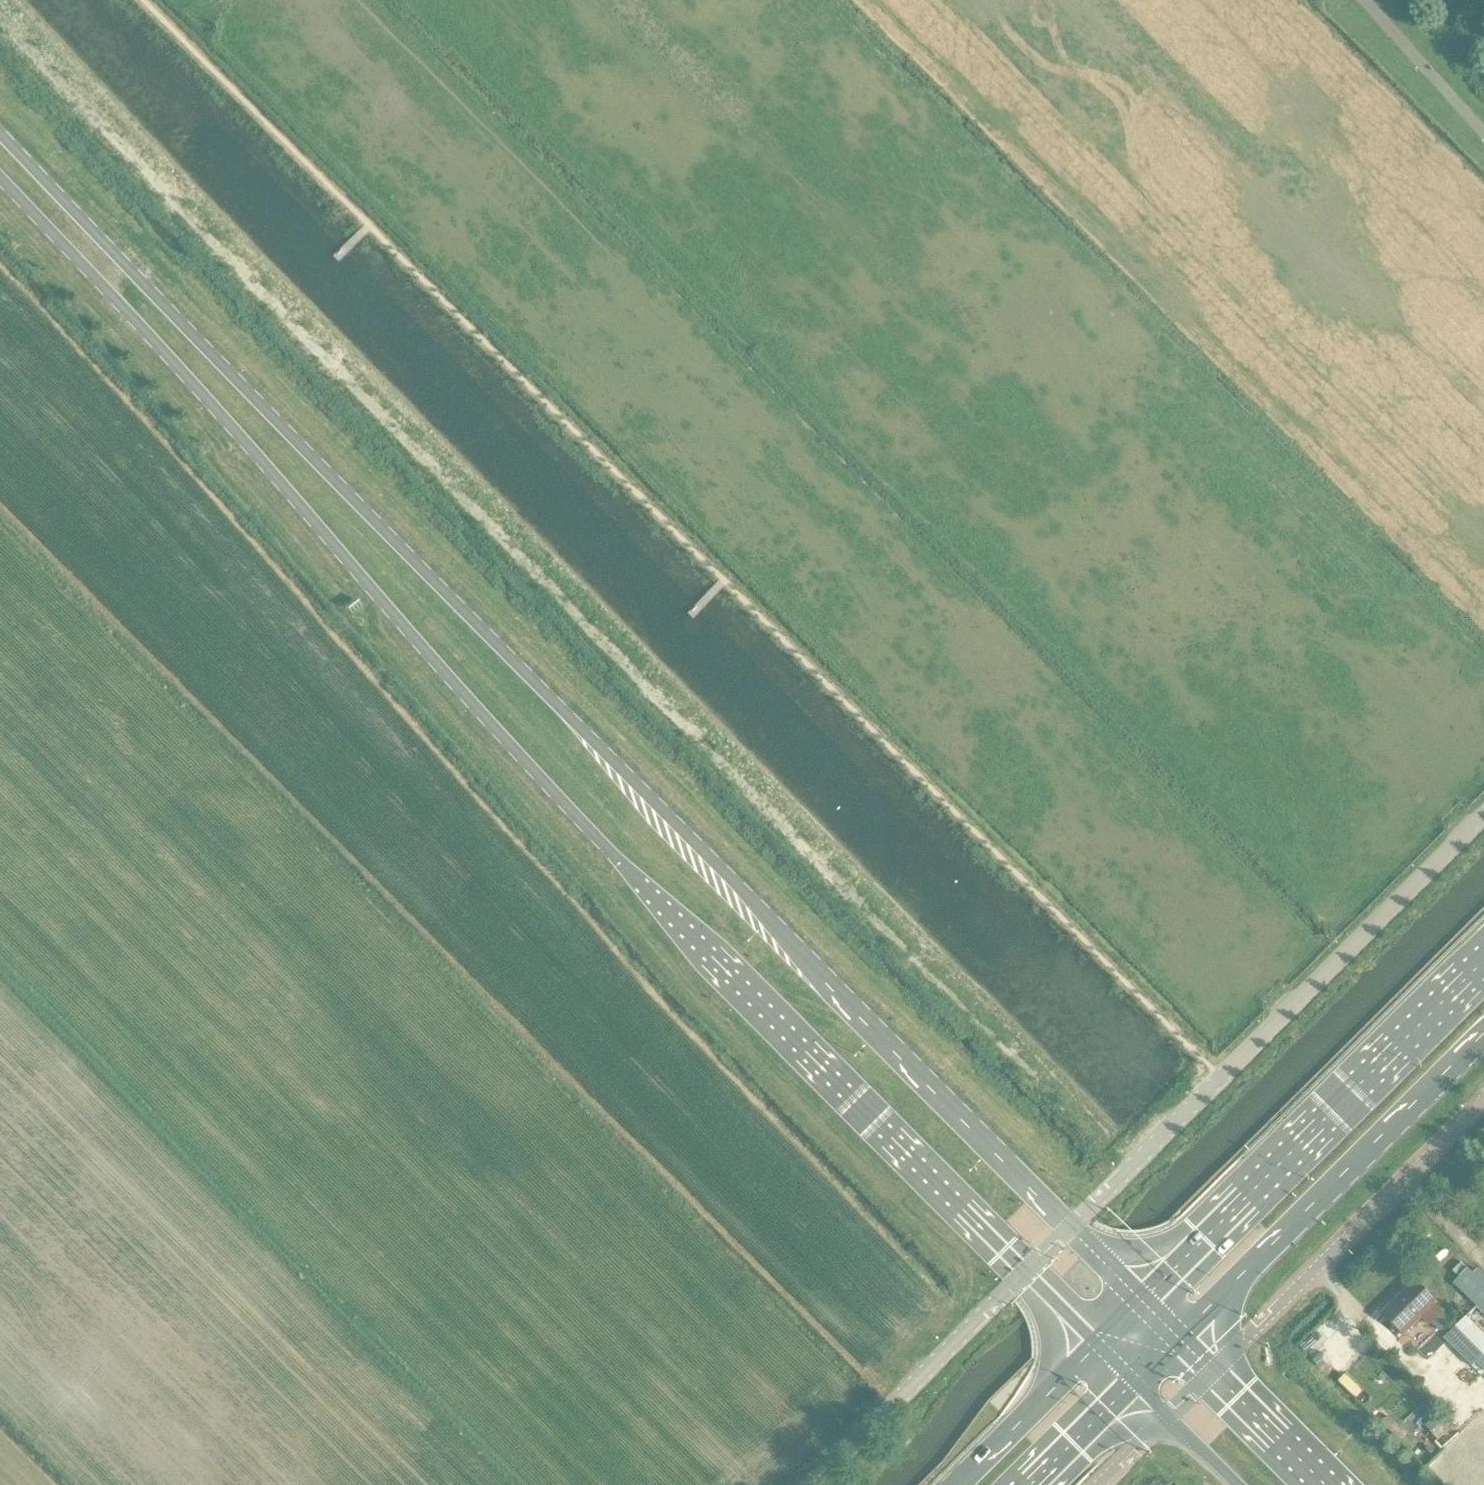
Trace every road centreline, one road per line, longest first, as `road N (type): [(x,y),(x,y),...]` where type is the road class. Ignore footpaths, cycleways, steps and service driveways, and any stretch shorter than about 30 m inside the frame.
road 1 (tertiary): [(1068,1229),(0,128)]
road 2 (tertiary): [(0,178),(472,703),(1026,1274)]
road 3 (unclassified): [(1068,1229),(1483,814)]
road 4 (secondary): [(1483,959),(1142,1303)]
road 5 (secondary): [(1180,1340),(1483,1040)]
road 6 (unclassified): [(1212,1371),(1483,1100)]
road 7 (unclassified): [(809,1484),(1026,1274)]
road 8 (secondary): [(1097,1346),(956,1484)]
road 9 (secondary): [(1324,1484),(1212,1371)]
road 10 (secondary): [(1031,1484),(1134,1384)]

